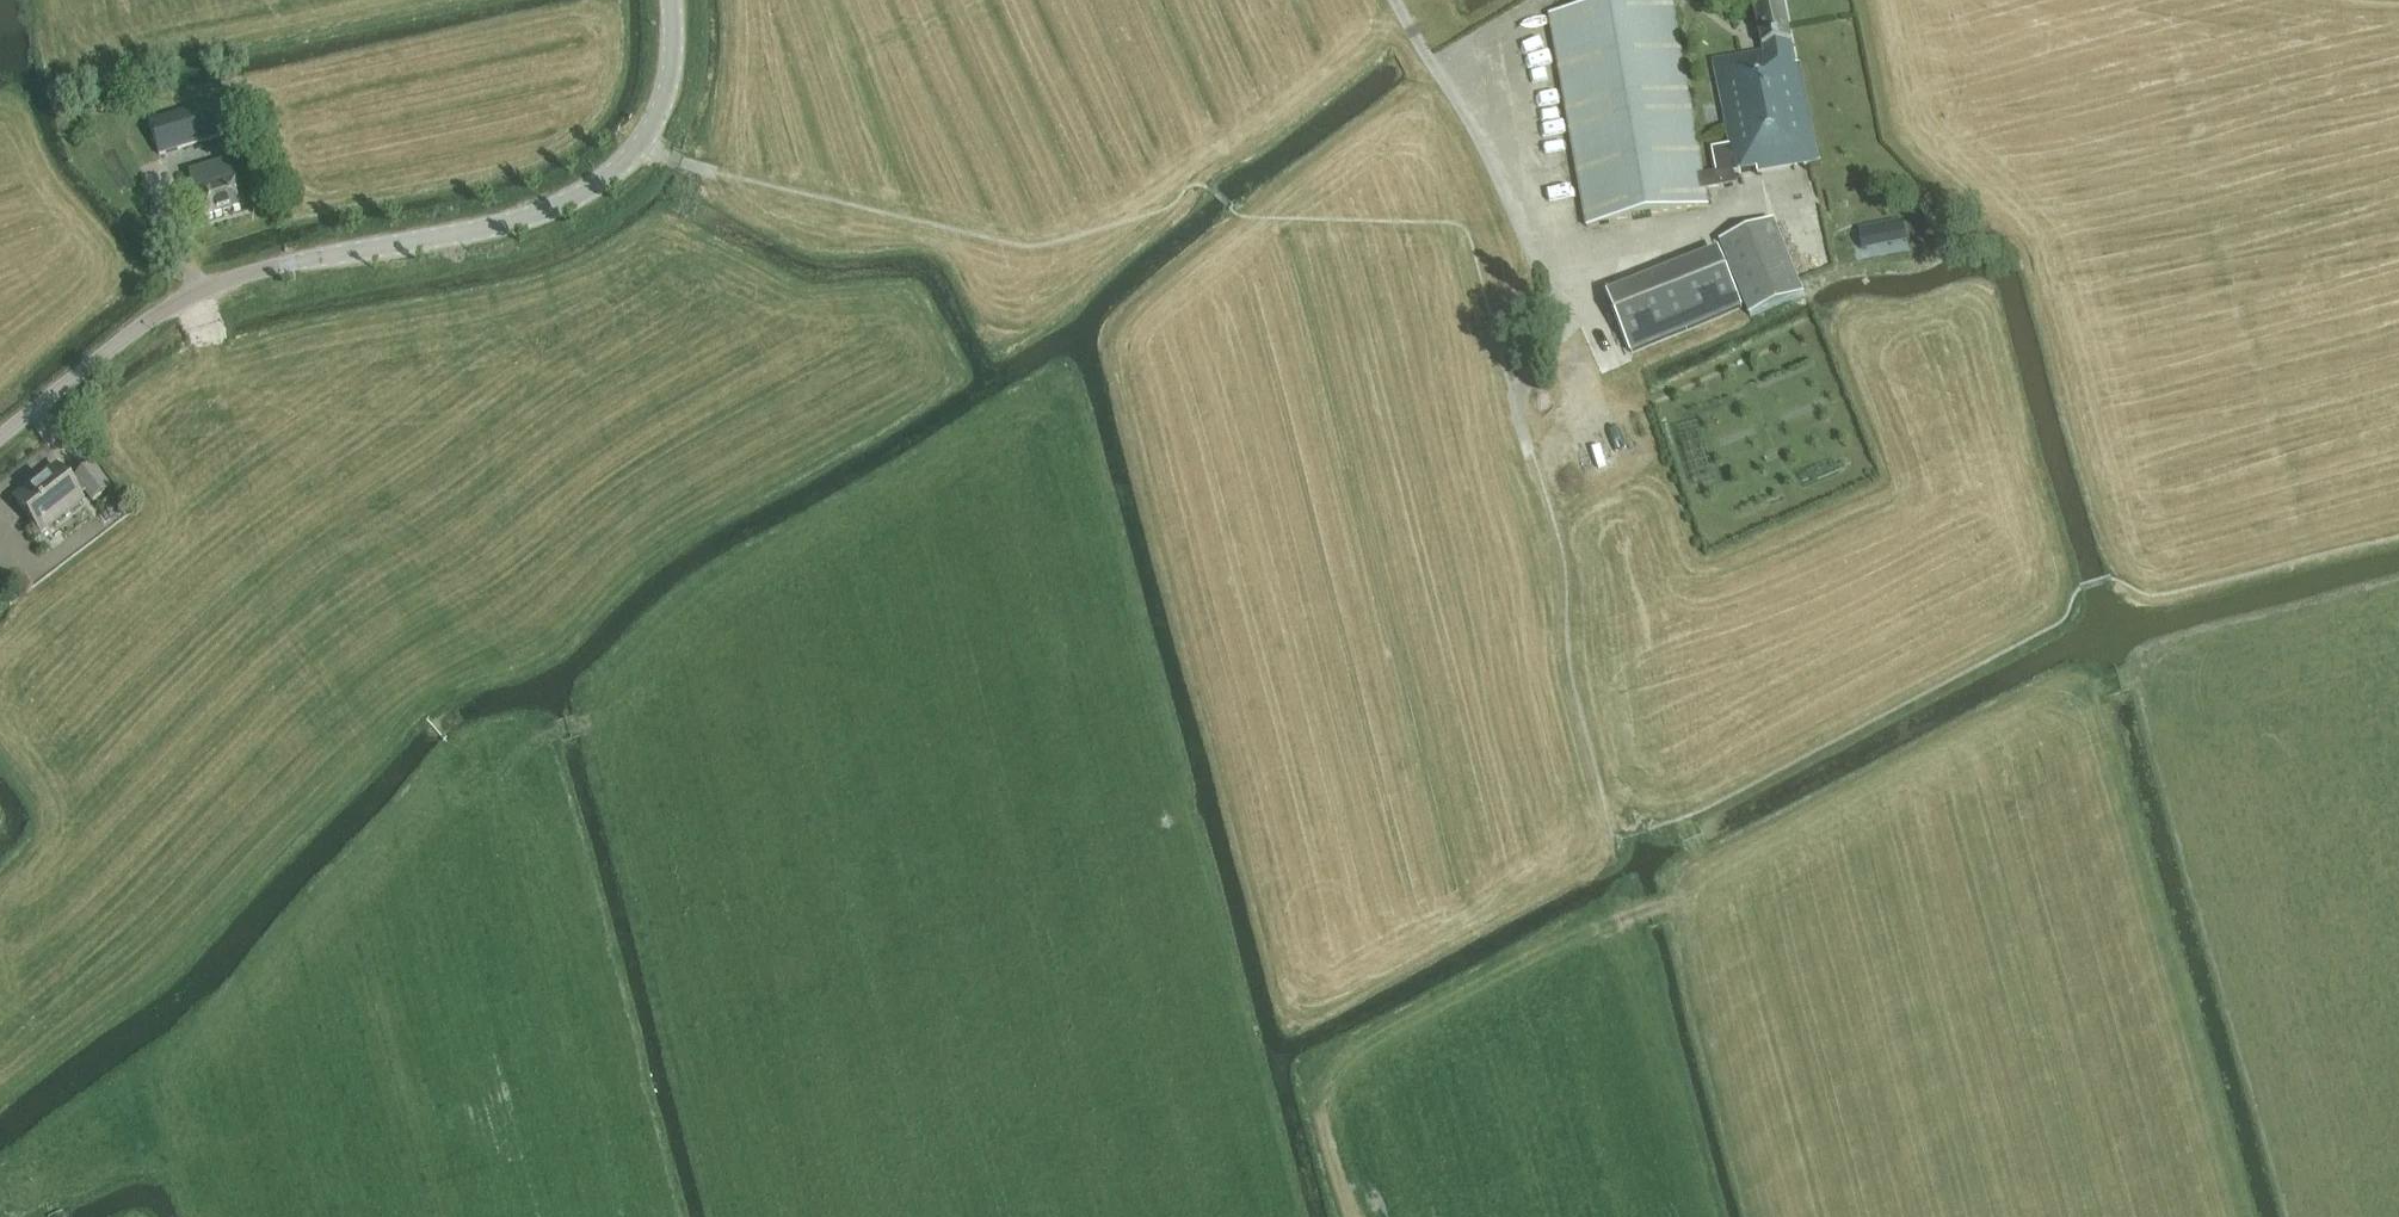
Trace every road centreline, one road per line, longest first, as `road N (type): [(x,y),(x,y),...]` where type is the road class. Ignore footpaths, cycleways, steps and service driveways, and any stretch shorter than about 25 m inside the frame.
road 1 (track): [(1353,1216),(1320,1125),(1319,1088),(1337,1062),(1608,916),(1671,904),(1717,867),(2074,698),(2398,602)]
road 2 (tertiary): [(0,437),(147,322),(200,291),(286,263),(490,227),(592,189),(629,160),(655,122),(671,71),(672,0)]

